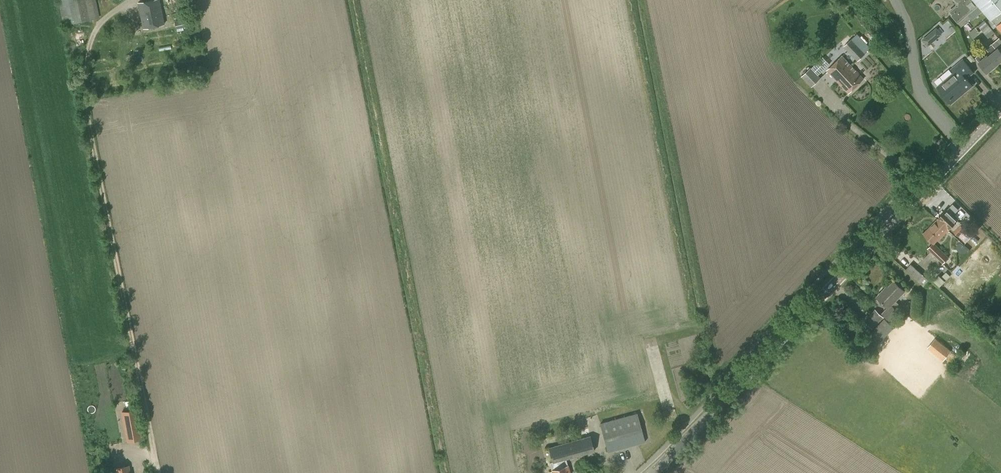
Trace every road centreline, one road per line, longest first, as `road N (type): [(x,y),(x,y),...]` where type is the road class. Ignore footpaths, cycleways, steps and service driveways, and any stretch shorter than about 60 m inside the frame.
road 1 (tertiary): [(655,472),(928,186)]

